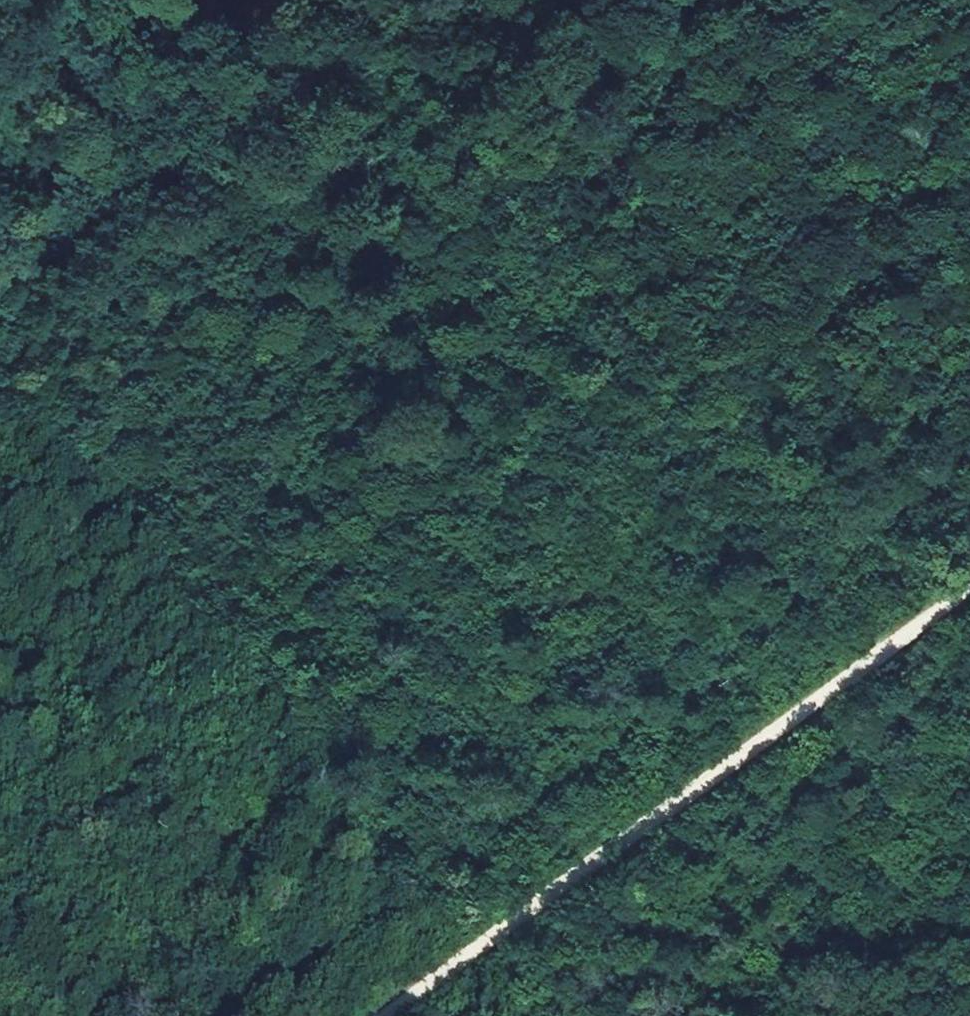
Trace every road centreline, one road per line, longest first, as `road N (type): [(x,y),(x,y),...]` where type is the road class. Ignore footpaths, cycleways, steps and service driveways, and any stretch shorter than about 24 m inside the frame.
road 1 (track): [(388,1015),(969,589)]
road 2 (track): [(157,0),(105,173),(0,275)]

